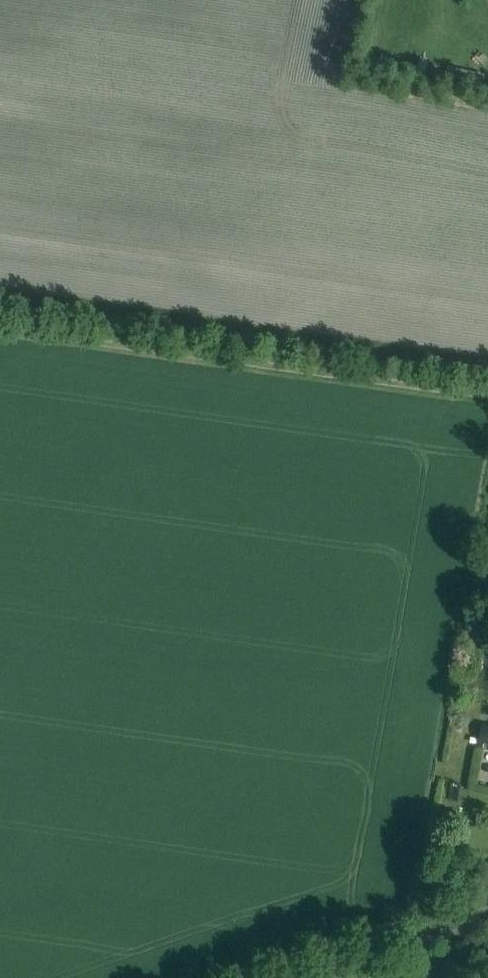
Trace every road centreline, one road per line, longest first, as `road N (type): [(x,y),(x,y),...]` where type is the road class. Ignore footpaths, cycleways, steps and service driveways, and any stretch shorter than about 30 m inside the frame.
road 1 (track): [(487,389),(0,322)]
road 2 (unclassified): [(280,977),(487,903)]

